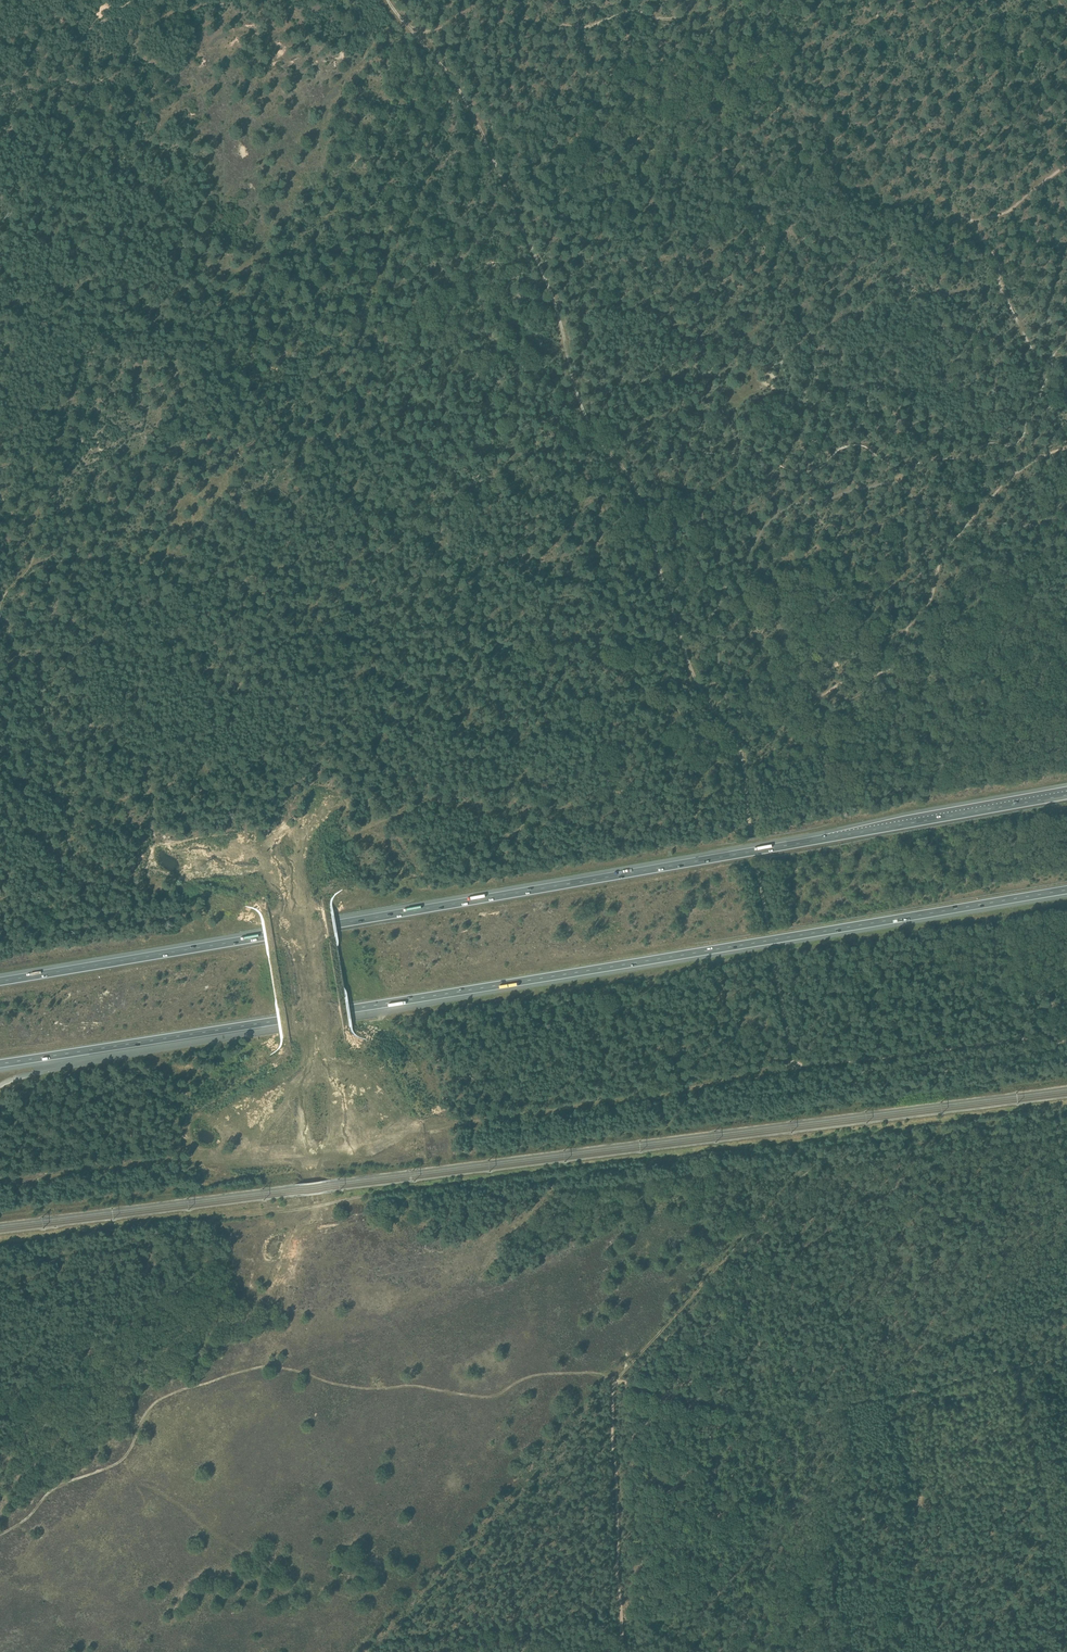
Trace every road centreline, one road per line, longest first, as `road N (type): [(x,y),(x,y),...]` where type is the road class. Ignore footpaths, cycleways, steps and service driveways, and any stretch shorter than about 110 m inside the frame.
road 1 (motorway): [(1066,795),(0,981)]
road 2 (motorway): [(0,1064),(1066,890)]
road 3 (track): [(1066,1104),(0,1244)]
road 4 (track): [(479,127),(427,189),(356,330),(299,375),(299,448),(292,461),(202,491),(184,534),(153,559),(31,558)]
road 5 (track): [(181,1136),(197,1160),(331,1154),(413,1129),(797,1067)]
road 6 (track): [(386,0),(479,127),(550,288),(588,424),(629,475),(655,555)]
road 7 (track): [(1052,360),(1021,439),(960,458),(890,464),(855,445),(812,470),(785,468),(755,449),(663,459),(669,526),(655,555)]
road 8 (track): [(1066,444),(1019,467),(940,552),(931,598),(894,664),(844,675),(817,696),(748,688),(714,708)]
road 9 (track): [(427,803),(544,815),(613,833),(690,822),(703,794),(661,731),(675,700)]
road 10 (track): [(725,0),(797,76),(868,104),(922,185),(971,222)]
road 11 (track): [(736,739),(797,1067)]
road 12 (track): [(535,1196),(811,1164),(818,1139)]
road 13 (track): [(404,29),(441,32),(480,17),(596,26),(633,12),(676,16),(692,0)]
road 14 (track): [(616,1379),(623,1651)]
road 15 (track): [(797,1067),(1066,1040)]
road 16 (track): [(73,858),(63,841),(67,816),(44,769),(42,678),(11,651),(0,615)]
road 17 (track): [(0,1267),(213,1237)]
road 18 (track): [(971,222),(994,256),(1026,341),(1052,360)]
road 19 (track): [(655,555),(698,686)]
road 20 (track): [(0,597),(31,558),(22,523),(0,499)]

